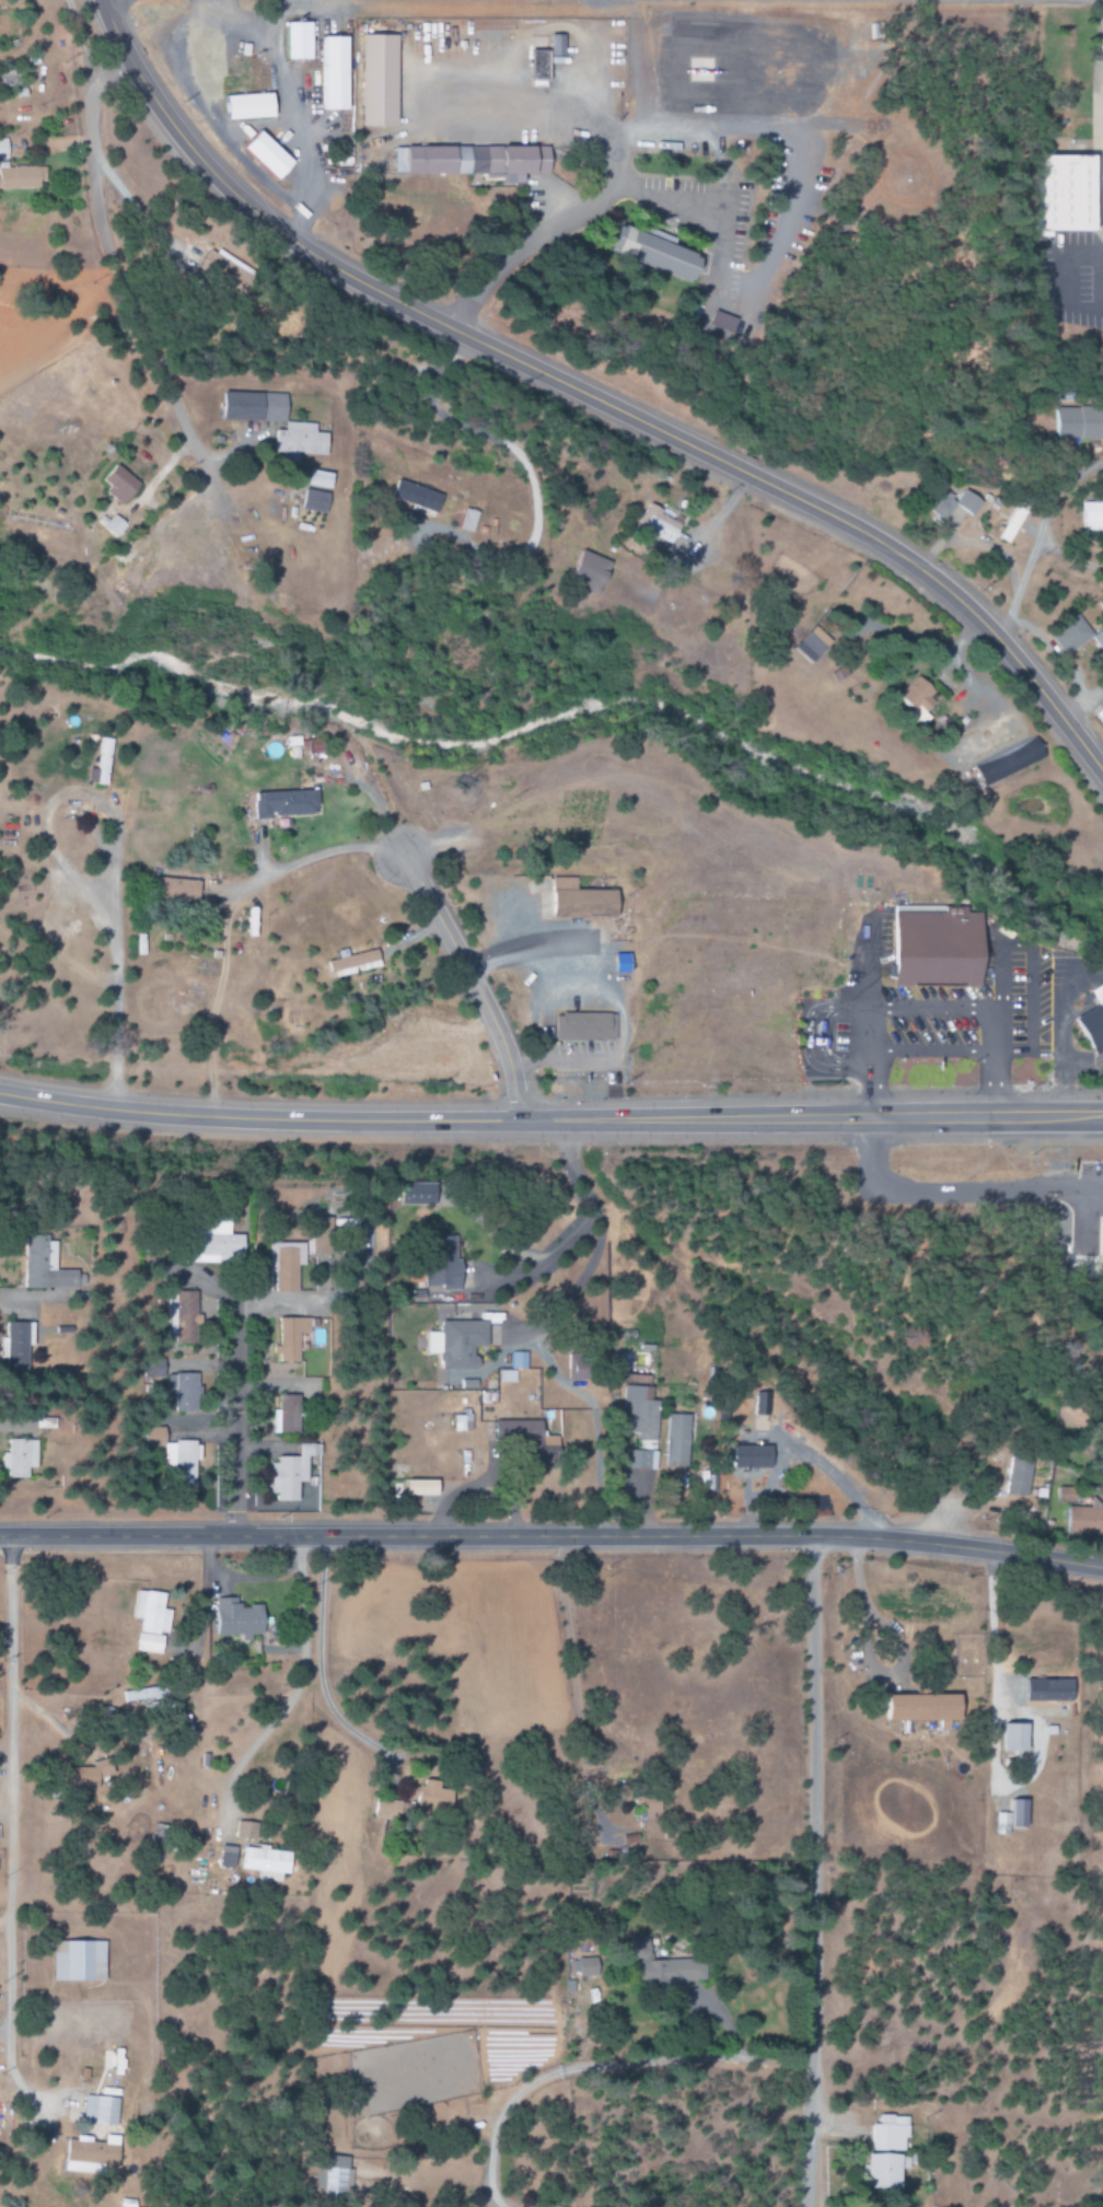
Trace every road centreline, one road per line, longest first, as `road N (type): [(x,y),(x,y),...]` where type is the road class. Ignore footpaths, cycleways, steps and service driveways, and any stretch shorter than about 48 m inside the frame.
road 1 (tertiary): [(103,0),(171,121),(241,200),(349,276),(885,549),(983,628),(1102,777)]
road 2 (residential): [(1102,1568),(812,1535),(0,1536)]
road 3 (tertiary): [(0,1095),(171,1115),(353,1122),(1102,1119)]
road 4 (residential): [(806,2206),(812,1535)]
road 5 (residential): [(224,523),(104,251),(91,94),(100,73),(131,58)]
road 6 (residential): [(398,851),(494,1033),(514,1122)]
road 7 (residential): [(234,1537),(234,1281)]

